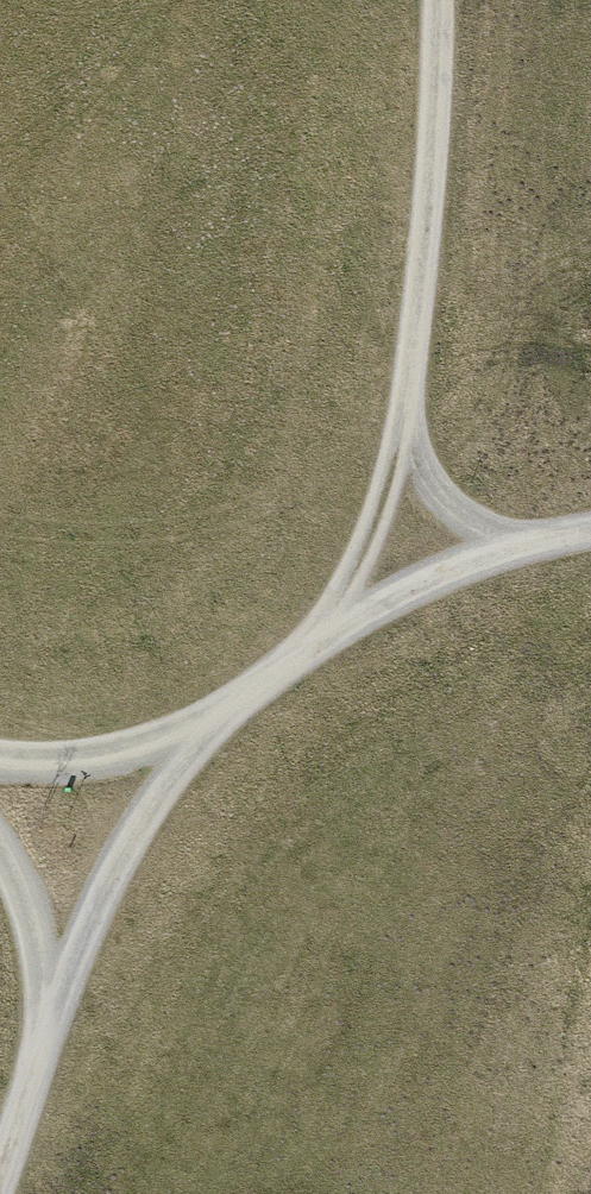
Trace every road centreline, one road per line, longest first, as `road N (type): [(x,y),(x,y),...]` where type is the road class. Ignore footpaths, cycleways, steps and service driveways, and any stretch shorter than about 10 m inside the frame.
road 1 (track): [(438,0),(431,180),(406,431),(449,509),(505,548)]
road 2 (track): [(205,736),(112,865),(54,999),(0,1186)]
road 3 (track): [(590,532),(505,548),(323,635),(205,736)]
road 4 (track): [(323,635),(406,431)]
road 5 (track): [(205,736),(40,764),(0,760)]
road 6 (track): [(0,848),(33,919),(54,999)]

